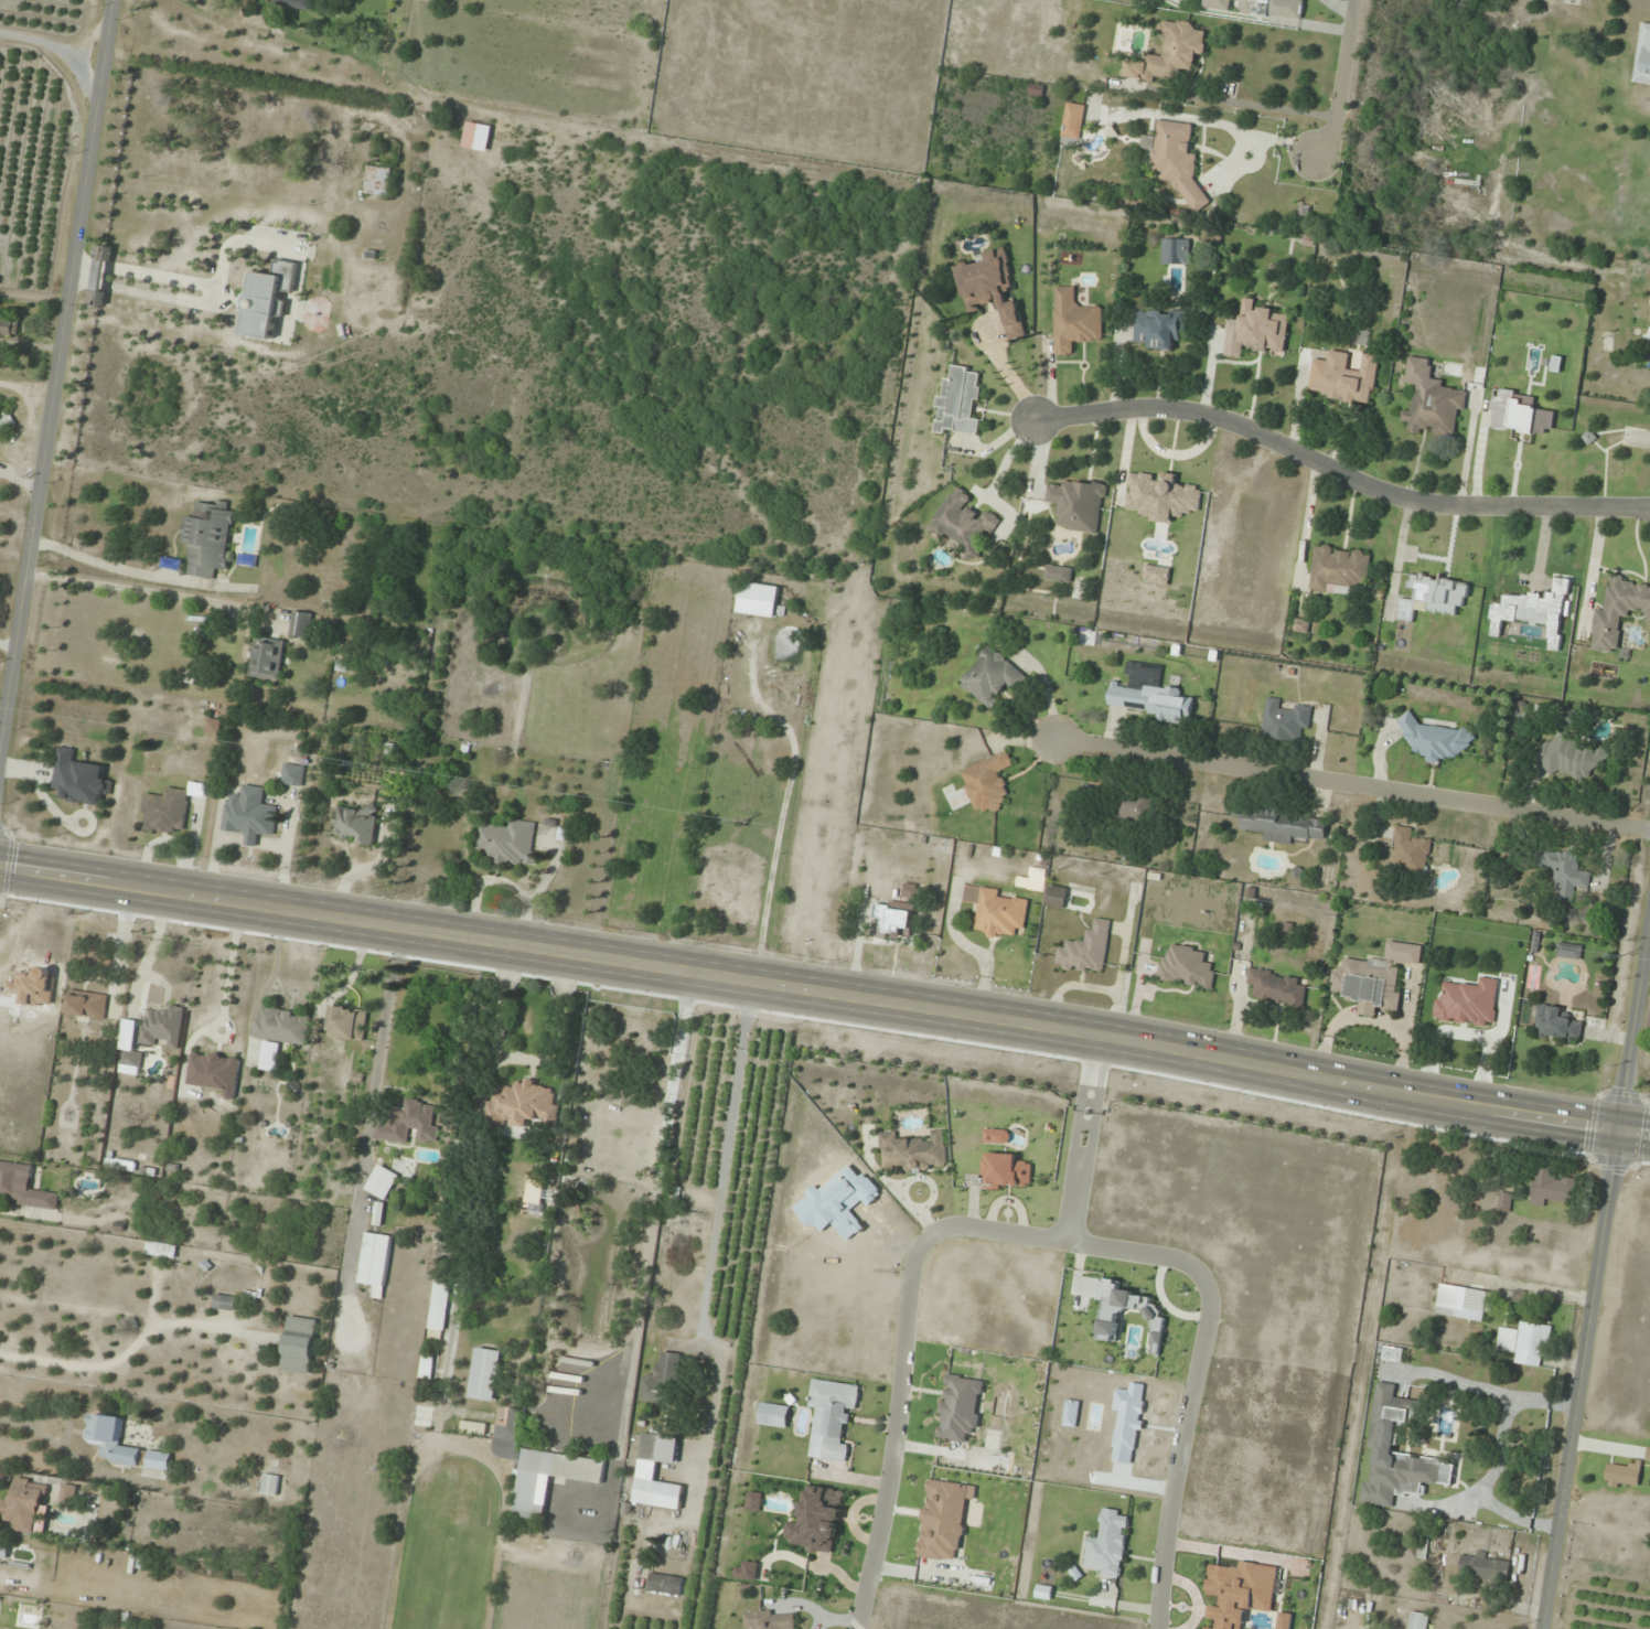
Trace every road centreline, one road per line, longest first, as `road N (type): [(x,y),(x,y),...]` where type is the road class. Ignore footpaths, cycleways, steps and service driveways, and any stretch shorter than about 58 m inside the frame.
road 1 (secondary): [(1619,1133),(1103,1035),(0,861)]
road 2 (tertiary): [(0,744),(115,0)]
road 3 (tertiary): [(1545,1628),(1649,907)]
road 4 (residential): [(1033,422),(1161,407),(1206,411),(1421,504),(1649,508)]
road 5 (residential): [(1649,833),(1056,741)]
road 6 (residential): [(921,1241),(912,1260),(881,1518),(855,1628)]
road 7 (residential): [(1157,1628),(1161,1540),(1208,1328),(1208,1293)]
road 8 (residential): [(1208,1293),(1197,1273),(1172,1257),(968,1226),(949,1225),(921,1241)]
road 9 (residential): [(1103,1035),(1070,1241)]

